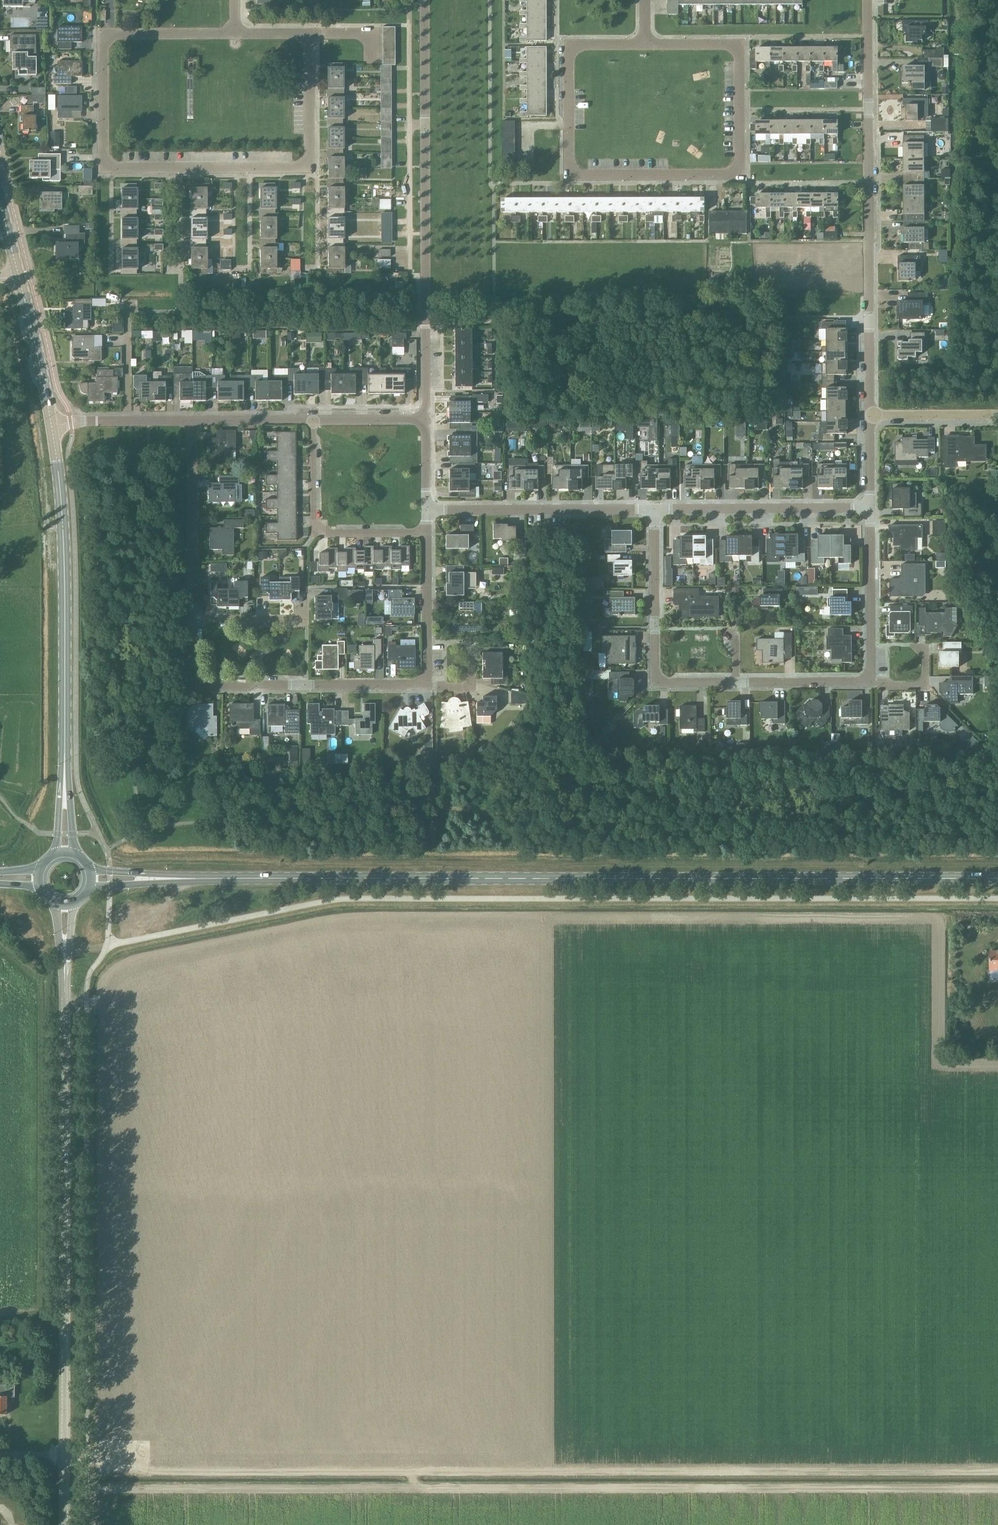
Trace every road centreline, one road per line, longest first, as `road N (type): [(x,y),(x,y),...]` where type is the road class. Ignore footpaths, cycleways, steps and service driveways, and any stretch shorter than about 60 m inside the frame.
road 1 (secondary): [(997,879),(197,878)]
road 2 (unclassified): [(65,1524),(64,976)]
road 3 (residential): [(739,44),(740,174),(569,175),(568,44),(645,44)]
road 4 (residential): [(423,419),(424,0)]
road 5 (residential): [(235,33),(309,33),(309,167),(103,168)]
road 6 (secondary): [(65,743),(63,532),(51,426)]
road 7 (residential): [(867,0),(869,312)]
road 8 (residential): [(427,684),(193,685),(193,619)]
road 9 (residential): [(103,168),(102,34),(235,33)]
road 10 (residential): [(736,682),(656,680),(654,509)]
road 11 (residential): [(654,509),(426,510)]
road 12 (residential): [(426,532),(313,533),(312,419)]
road 13 (residential): [(870,508),(654,509)]
road 14 (residential): [(193,619),(192,420)]
road 15 (residential): [(871,681),(870,508)]
road 16 (secondary): [(51,426),(18,277)]
road 17 (residential): [(427,684),(426,532)]
road 18 (residential): [(192,420),(51,426)]
road 19 (track): [(59,947),(107,945),(161,905),(174,883)]
road 20 (residential): [(871,681),(736,682)]
road 21 (residential): [(870,415),(994,414)]
road 22 (residential): [(312,419),(192,420)]

